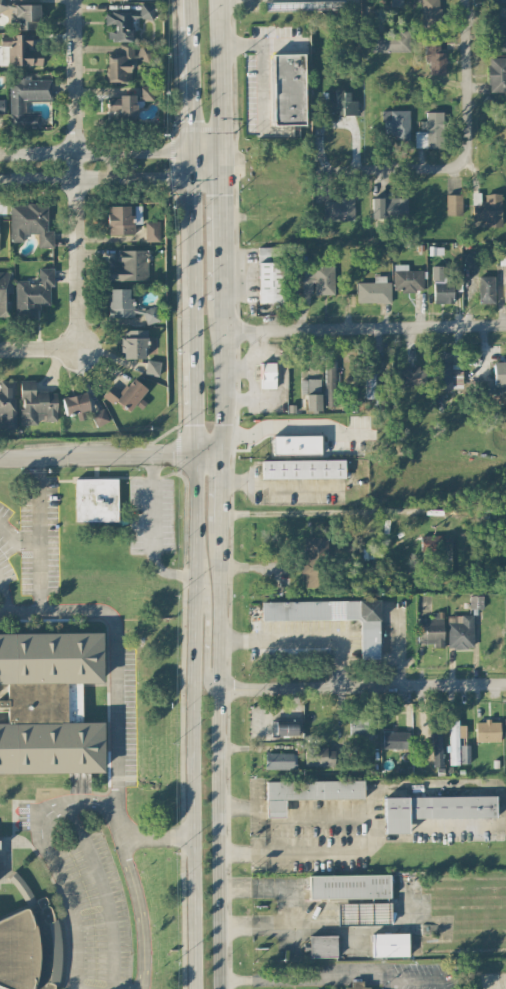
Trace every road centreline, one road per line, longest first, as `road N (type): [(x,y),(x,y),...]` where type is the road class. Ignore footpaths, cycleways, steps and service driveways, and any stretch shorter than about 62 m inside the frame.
road 1 (secondary): [(220,988),(215,456)]
road 2 (secondary): [(197,457),(194,988)]
road 3 (residential): [(77,351),(72,0)]
road 4 (residential): [(217,689),(505,687)]
road 5 (residential): [(219,329),(505,325)]
road 6 (residential): [(356,169),(445,168),(461,159),(463,0)]
road 7 (residential): [(40,609),(100,612),(113,626),(111,798)]
road 8 (residential): [(111,798),(68,803),(43,819),(74,922),(72,988)]
road 9 (residential): [(0,461),(215,456)]
road 10 (residential): [(203,150),(0,152)]
road 11 (residential): [(0,180),(202,178)]
road 12 (residential): [(124,837),(140,910),(140,988)]
road 13 (secondary): [(186,0),(187,99),(203,150)]
road 14 (secondary): [(203,150),(219,96),(215,0)]
road 15 (residential): [(40,609),(37,460)]
road 16 (secondary): [(203,189),(190,222),(190,328)]
road 17 (secondary): [(190,328),(197,457)]

